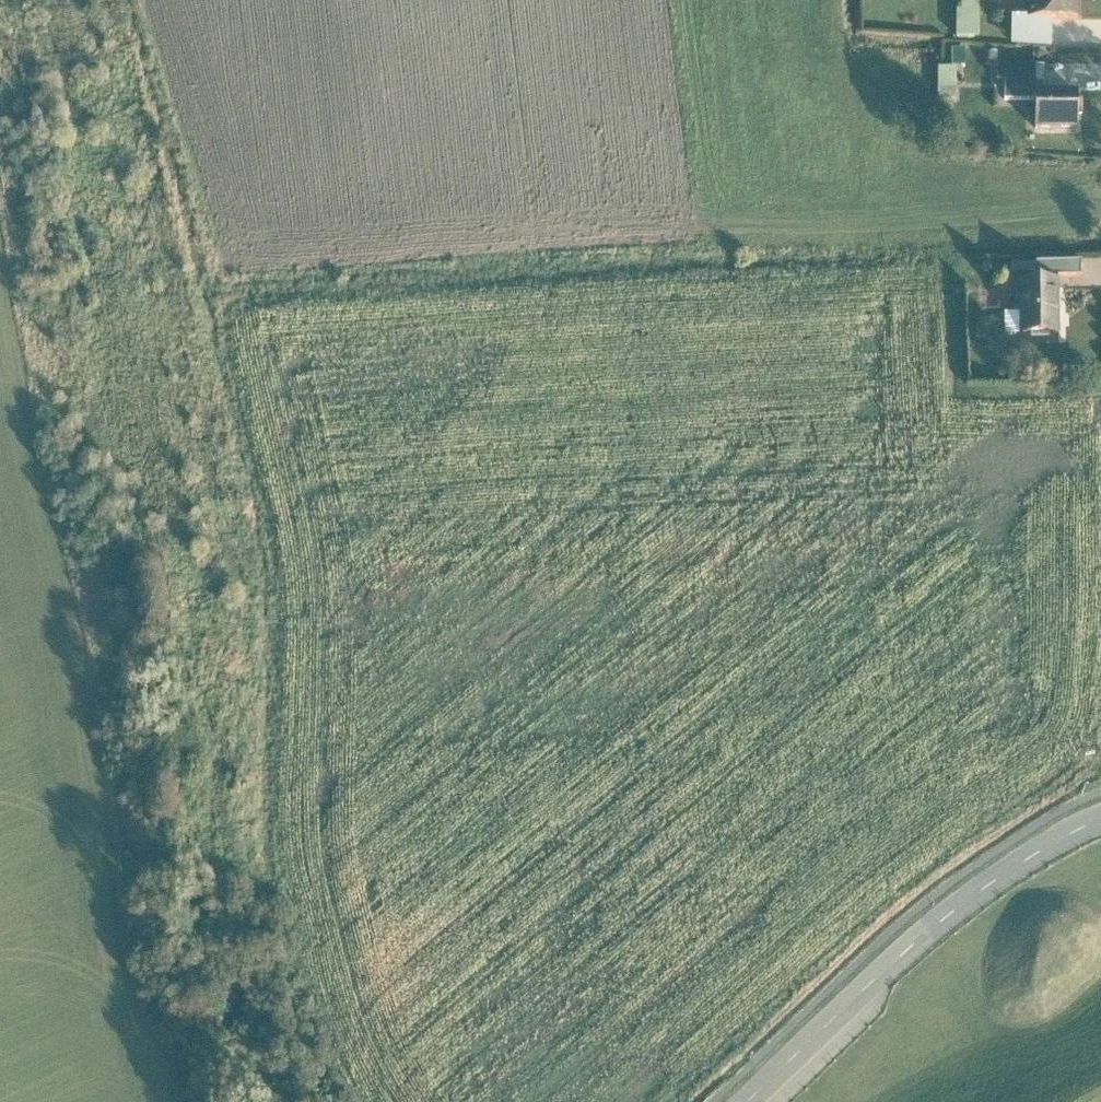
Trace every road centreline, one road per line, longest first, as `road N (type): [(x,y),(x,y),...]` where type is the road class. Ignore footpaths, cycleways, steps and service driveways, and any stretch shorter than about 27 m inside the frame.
road 1 (residential): [(746,1101),(943,918),(1011,870),(1100,822)]

